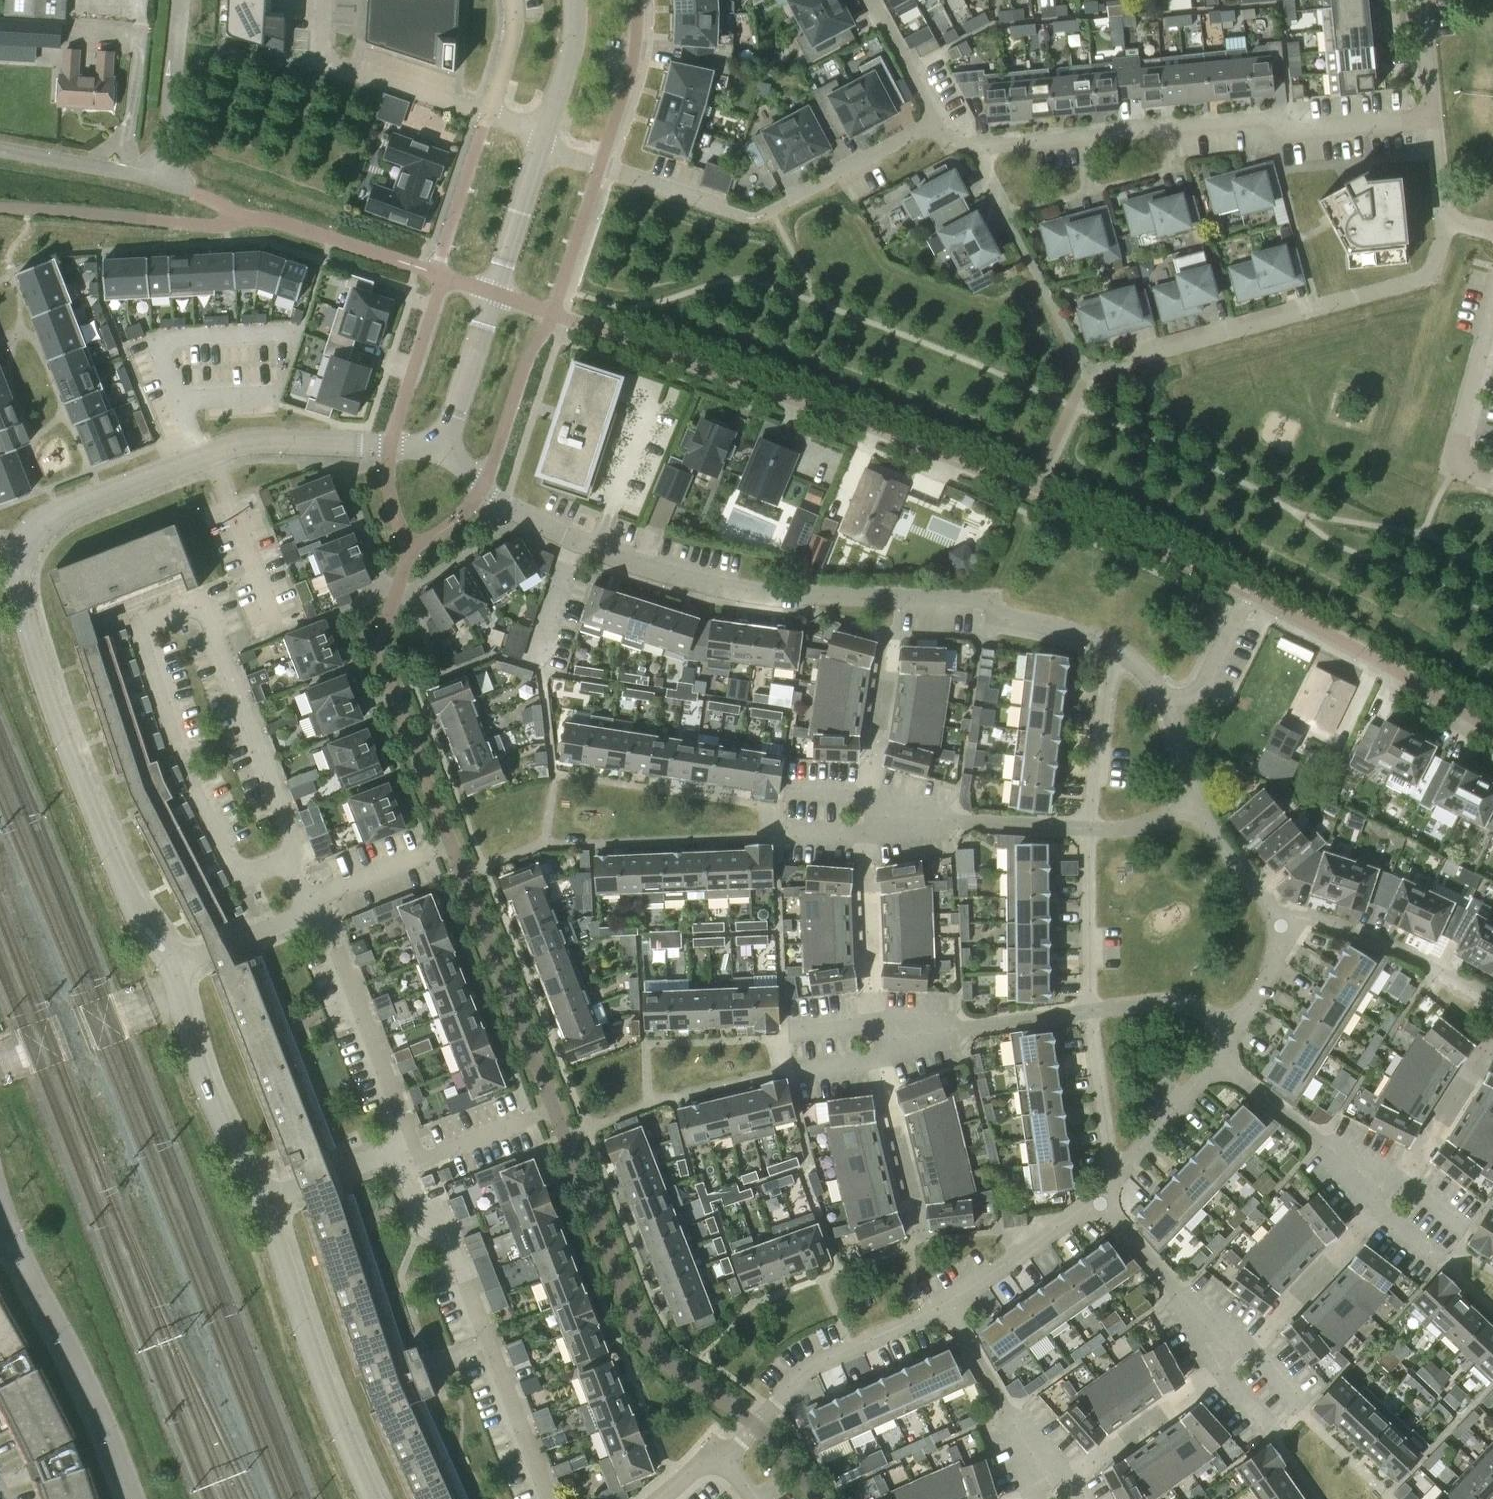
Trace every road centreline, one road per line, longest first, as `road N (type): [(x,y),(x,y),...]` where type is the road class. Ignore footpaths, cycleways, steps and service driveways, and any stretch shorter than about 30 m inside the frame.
road 1 (residential): [(1114,653),(995,615),(974,601),(755,594),(655,574),(504,506),(443,449)]
road 2 (residential): [(1006,483),(491,294)]
road 3 (residential): [(1434,121),(1301,135),(1275,120),(973,145),(949,143),(935,120)]
road 4 (residential): [(175,971),(131,896),(51,702),(28,621),(24,565)]
road 5 (residential): [(403,1158),(408,1128),(328,926),(313,912),(175,971)]
road 6 (residential): [(24,565),(49,519),(241,444),(390,445)]
road 7 (residential): [(550,1498),(448,1235),(427,1220),(403,1158)]
road 8 (residential): [(601,167),(754,219),(935,120)]
road 9 (residential): [(1449,220),(1436,269),(1416,283),(1152,355)]
road 10 (residential): [(377,1498),(324,1391),(265,1198)]
road 11 (residential): [(778,819),(1088,830)]
road 12 (residential): [(785,1046),(1091,1011)]
road 13 (residential): [(129,1498),(108,1433),(11,1239)]
road 14 (residential): [(1492,727),(1251,596)]
road 15 (residential): [(725,1459),(801,1375),(945,1303)]
road 16 (residential): [(265,1198),(213,1090),(175,971)]
road 17 (residential): [(324,0),(321,44),(342,67),(487,112)]
road 18 (residential): [(1492,1000),(1395,945),(1284,917)]
road 19 (residential): [(1388,1197),(1214,1060)]
road 20 (residential): [(1050,1492),(945,1303)]
road 21 (residential): [(1241,1358),(1097,1202)]
road 22 (residential): [(1492,300),(1455,451),(1470,474),(1492,480)]
road 23 (residential): [(945,1303),(1097,1202)]
road 24 (residential): [(1091,1011),(1088,830)]
road 25 (residential): [(164,179),(180,0)]
road 26 (residential): [(1088,830),(1100,703),(1114,653)]
road 27 (residential): [(390,445),(443,279)]
road 28 (residential): [(601,167),(635,64),(639,0)]
road 29 (residential): [(1120,1173),(1106,1155),(1091,1011)]
road 30 (residential): [(164,179),(0,148)]
road 31 (tertiary): [(443,449),(491,294)]
road 32 (tertiary): [(491,294),(539,148)]
road 33 (residential): [(1091,1011),(1158,1001),(1205,1011),(1237,1029)]
road 34 (residential): [(1120,1173),(1214,1060)]
road 35 (unclassified): [(1167,704),(1207,686),(1251,596)]
road 36 (residential): [(265,1198),(403,1158)]
road 37 (residential): [(1284,917),(1198,806)]
road 38 (tertiary): [(544,133),(575,39),(577,0)]
road 39 (residential): [(403,1158),(533,1117)]
road 40 (residential): [(935,120),(872,0)]
road 41 (residential): [(1237,1029),(1265,983),(1284,917)]
road 42 (residential): [(1434,121),(1422,0)]

